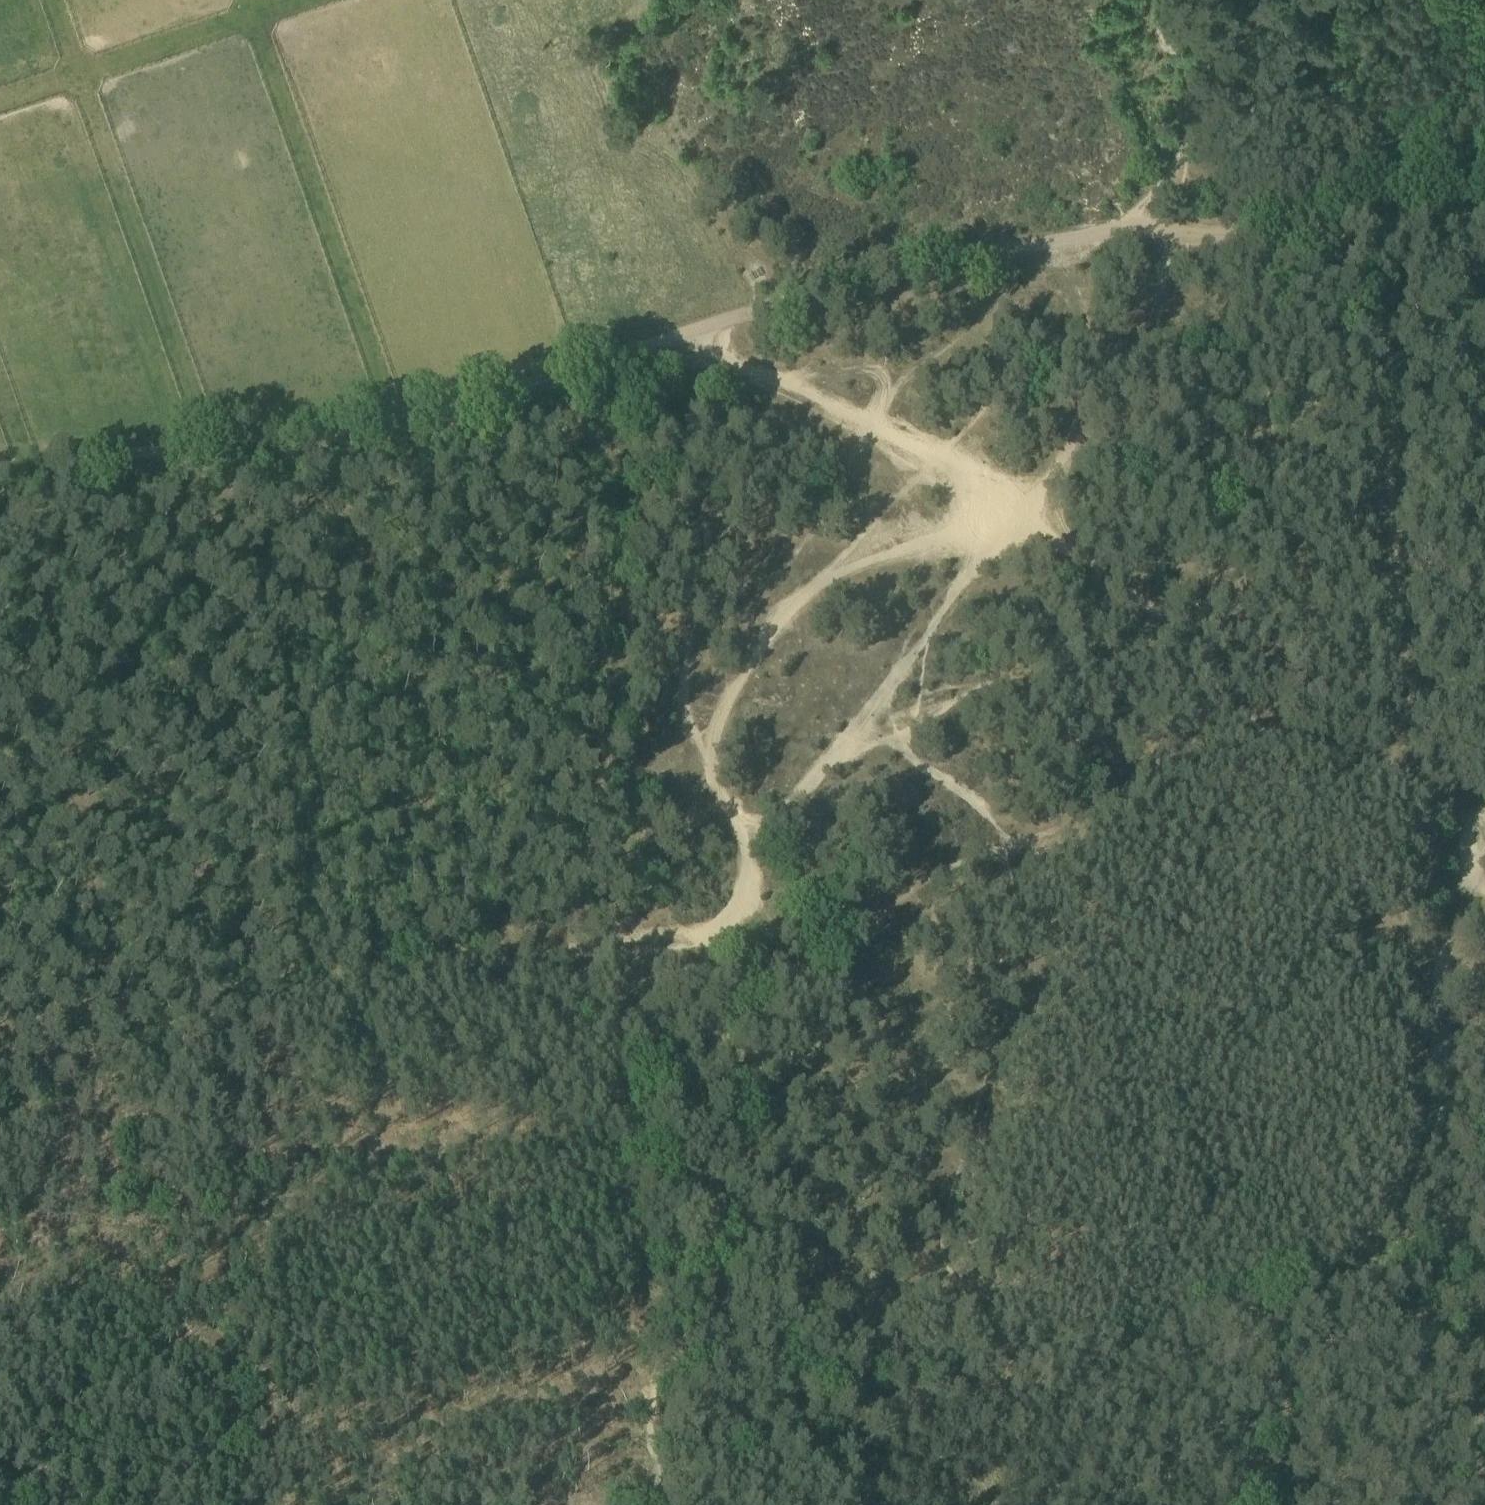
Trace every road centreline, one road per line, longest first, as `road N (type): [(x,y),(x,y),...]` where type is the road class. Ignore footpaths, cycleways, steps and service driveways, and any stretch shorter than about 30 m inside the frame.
road 1 (track): [(1195,237),(969,254),(339,421),(0,455)]
road 2 (track): [(1484,214),(1195,237)]

